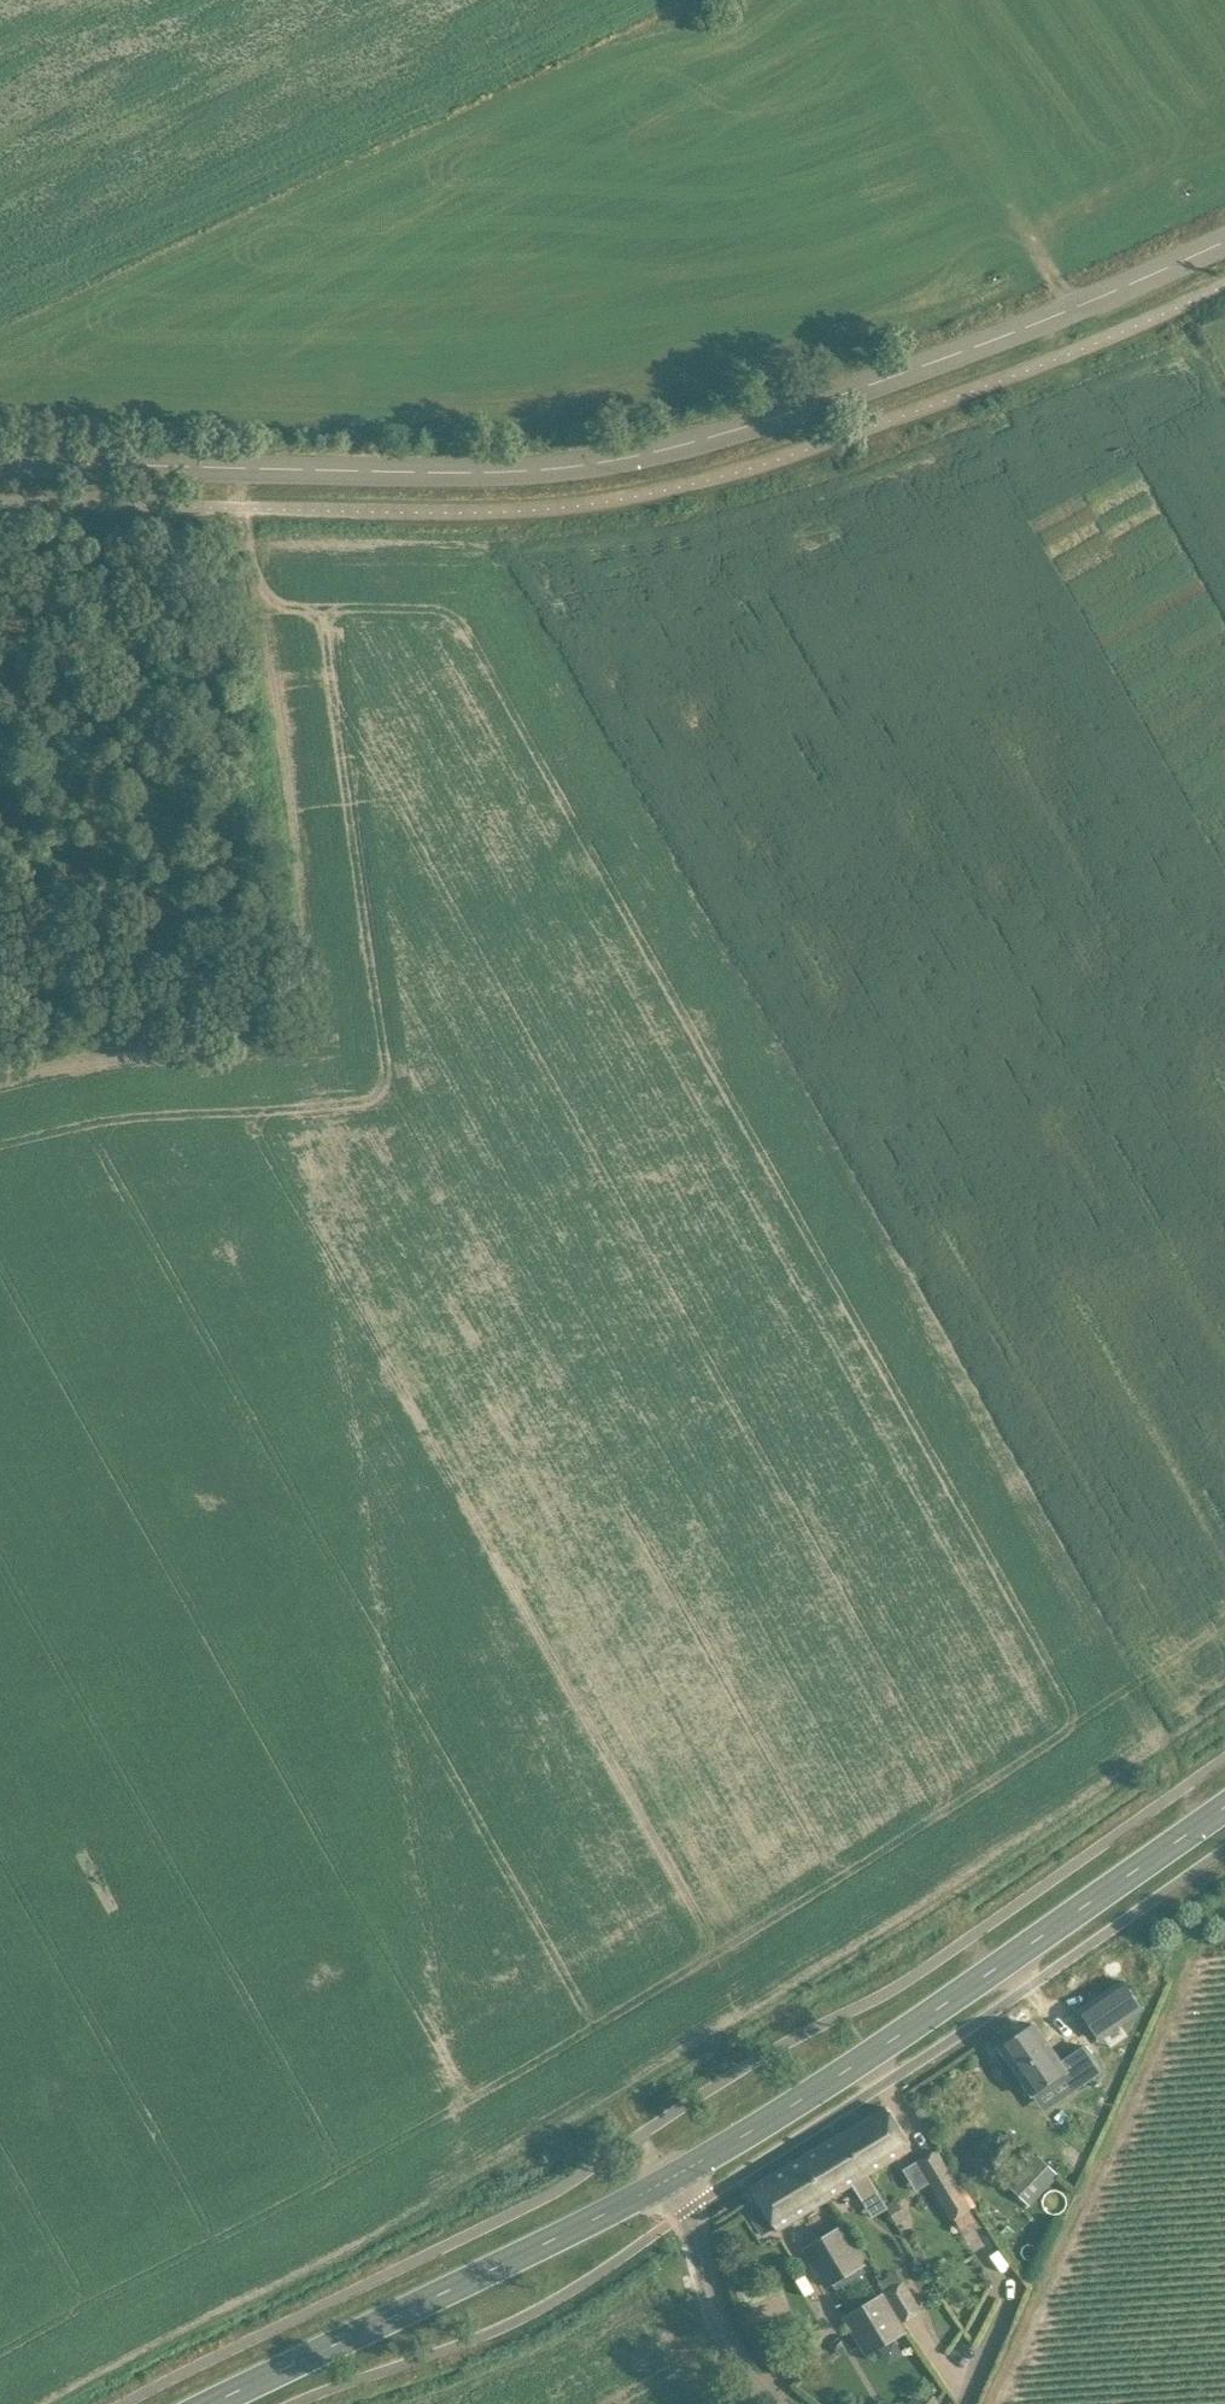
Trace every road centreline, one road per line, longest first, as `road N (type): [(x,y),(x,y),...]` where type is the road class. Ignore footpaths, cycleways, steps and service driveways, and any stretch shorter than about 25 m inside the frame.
road 1 (tertiary): [(0,463),(438,476),(580,469),(721,441),(870,394),(1224,250)]
road 2 (secondary): [(673,2180),(975,1991),(1224,1815)]
road 3 (secondary): [(216,2403),(673,2180)]
road 4 (unclassified): [(779,2403),(720,2303),(673,2180)]

